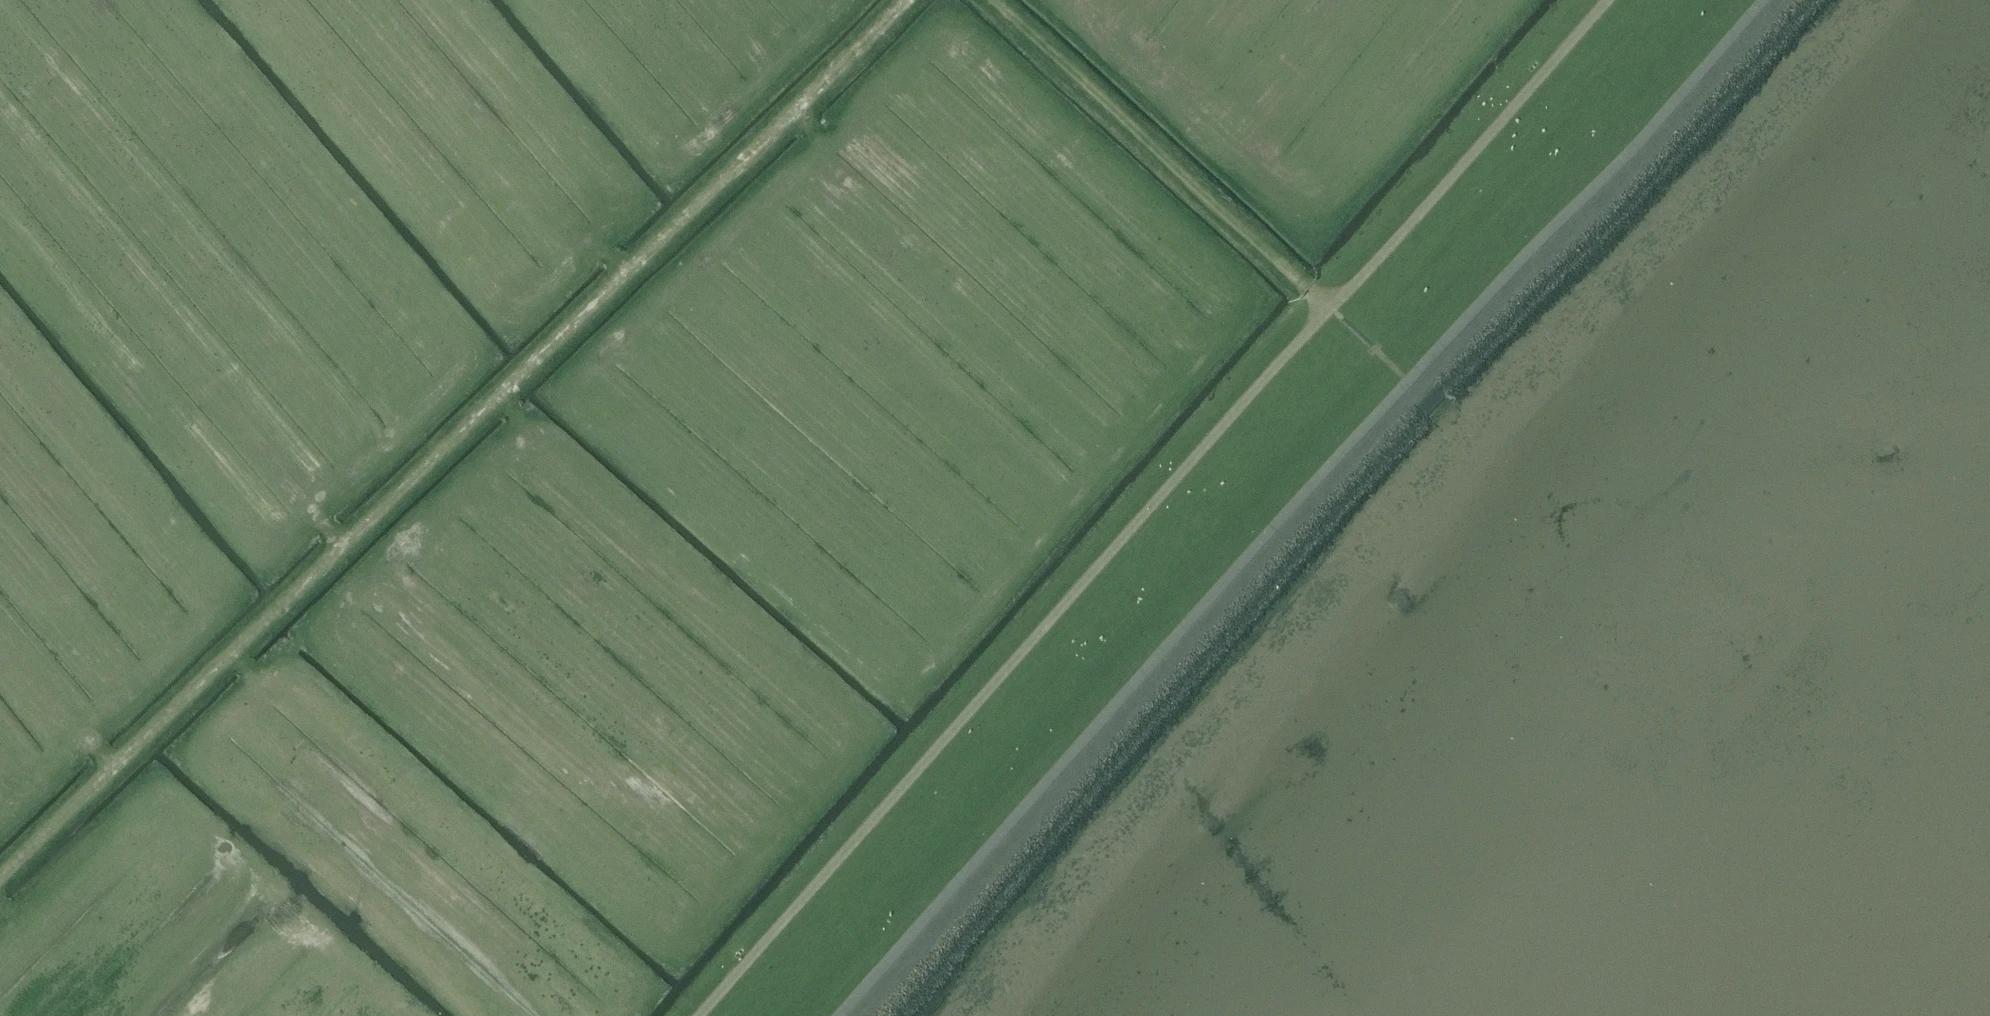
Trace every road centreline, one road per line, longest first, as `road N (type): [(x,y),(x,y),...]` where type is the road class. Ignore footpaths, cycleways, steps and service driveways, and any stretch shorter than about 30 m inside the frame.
road 1 (track): [(0,876),(902,0)]
road 2 (track): [(1342,320),(989,0)]

